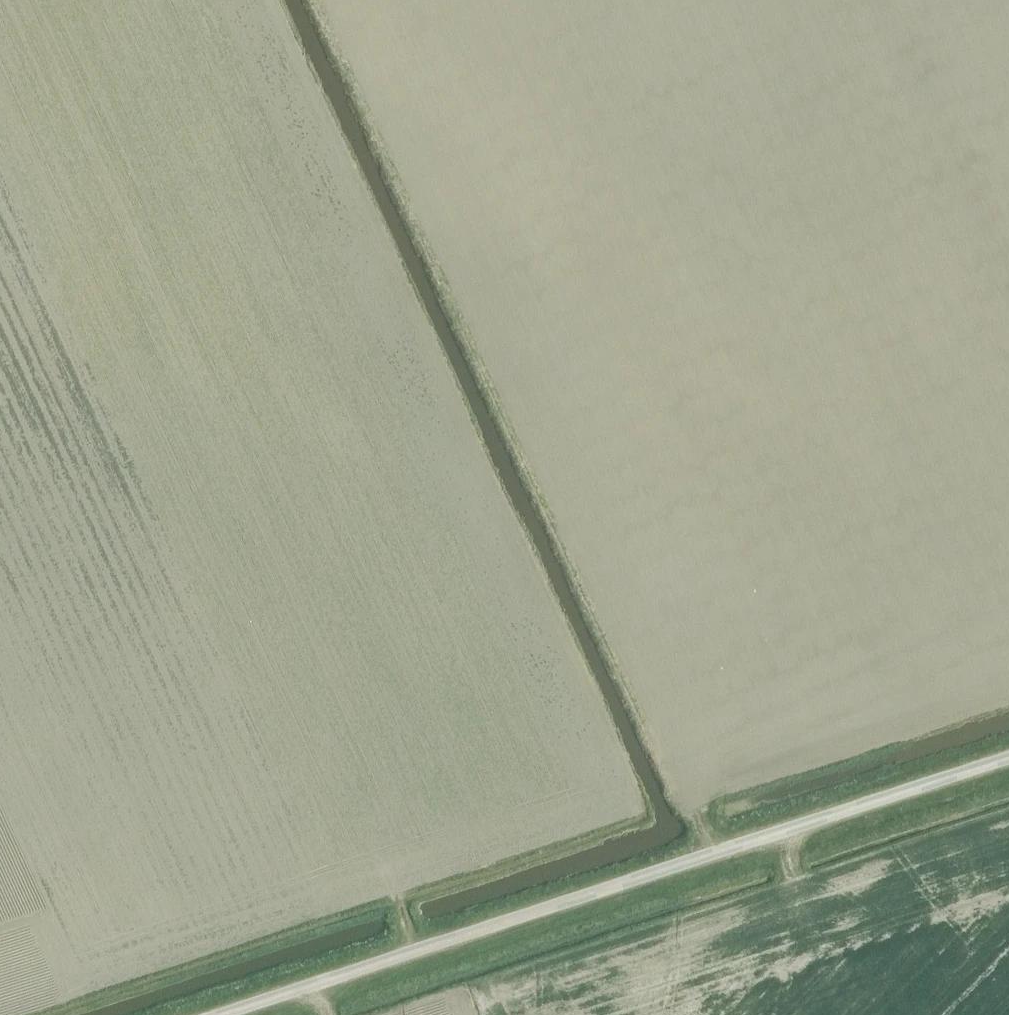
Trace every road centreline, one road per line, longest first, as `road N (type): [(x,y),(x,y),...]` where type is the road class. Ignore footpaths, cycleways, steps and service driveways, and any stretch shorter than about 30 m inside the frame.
road 1 (unclassified): [(218,1014),(1008,757)]

